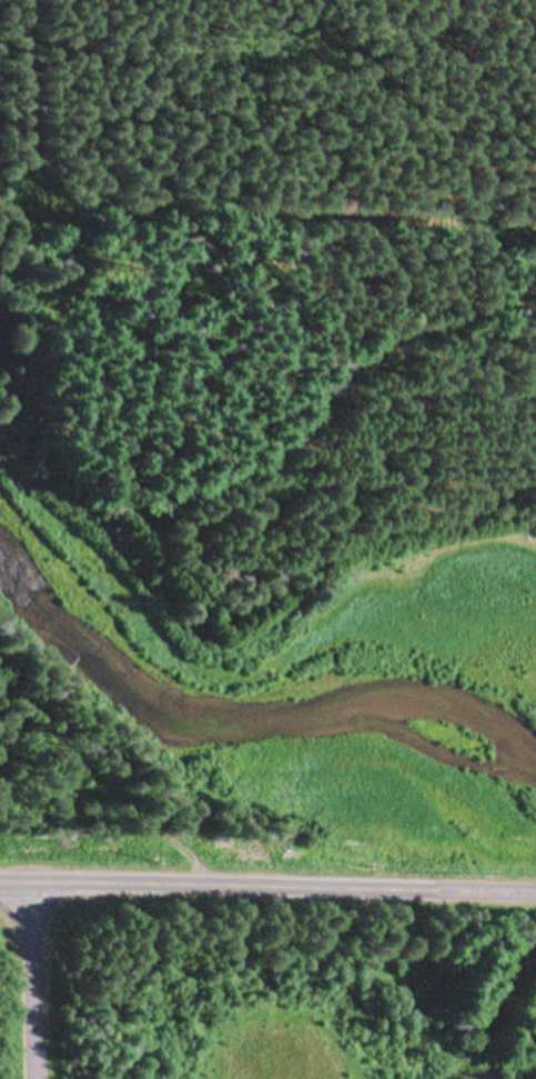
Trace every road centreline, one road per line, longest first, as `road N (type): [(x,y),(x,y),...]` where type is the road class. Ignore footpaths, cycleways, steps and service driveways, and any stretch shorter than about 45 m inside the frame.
road 1 (track): [(535,249),(17,229),(17,0)]
road 2 (secondary): [(535,894),(0,883)]
road 3 (residential): [(42,1078),(38,883)]

